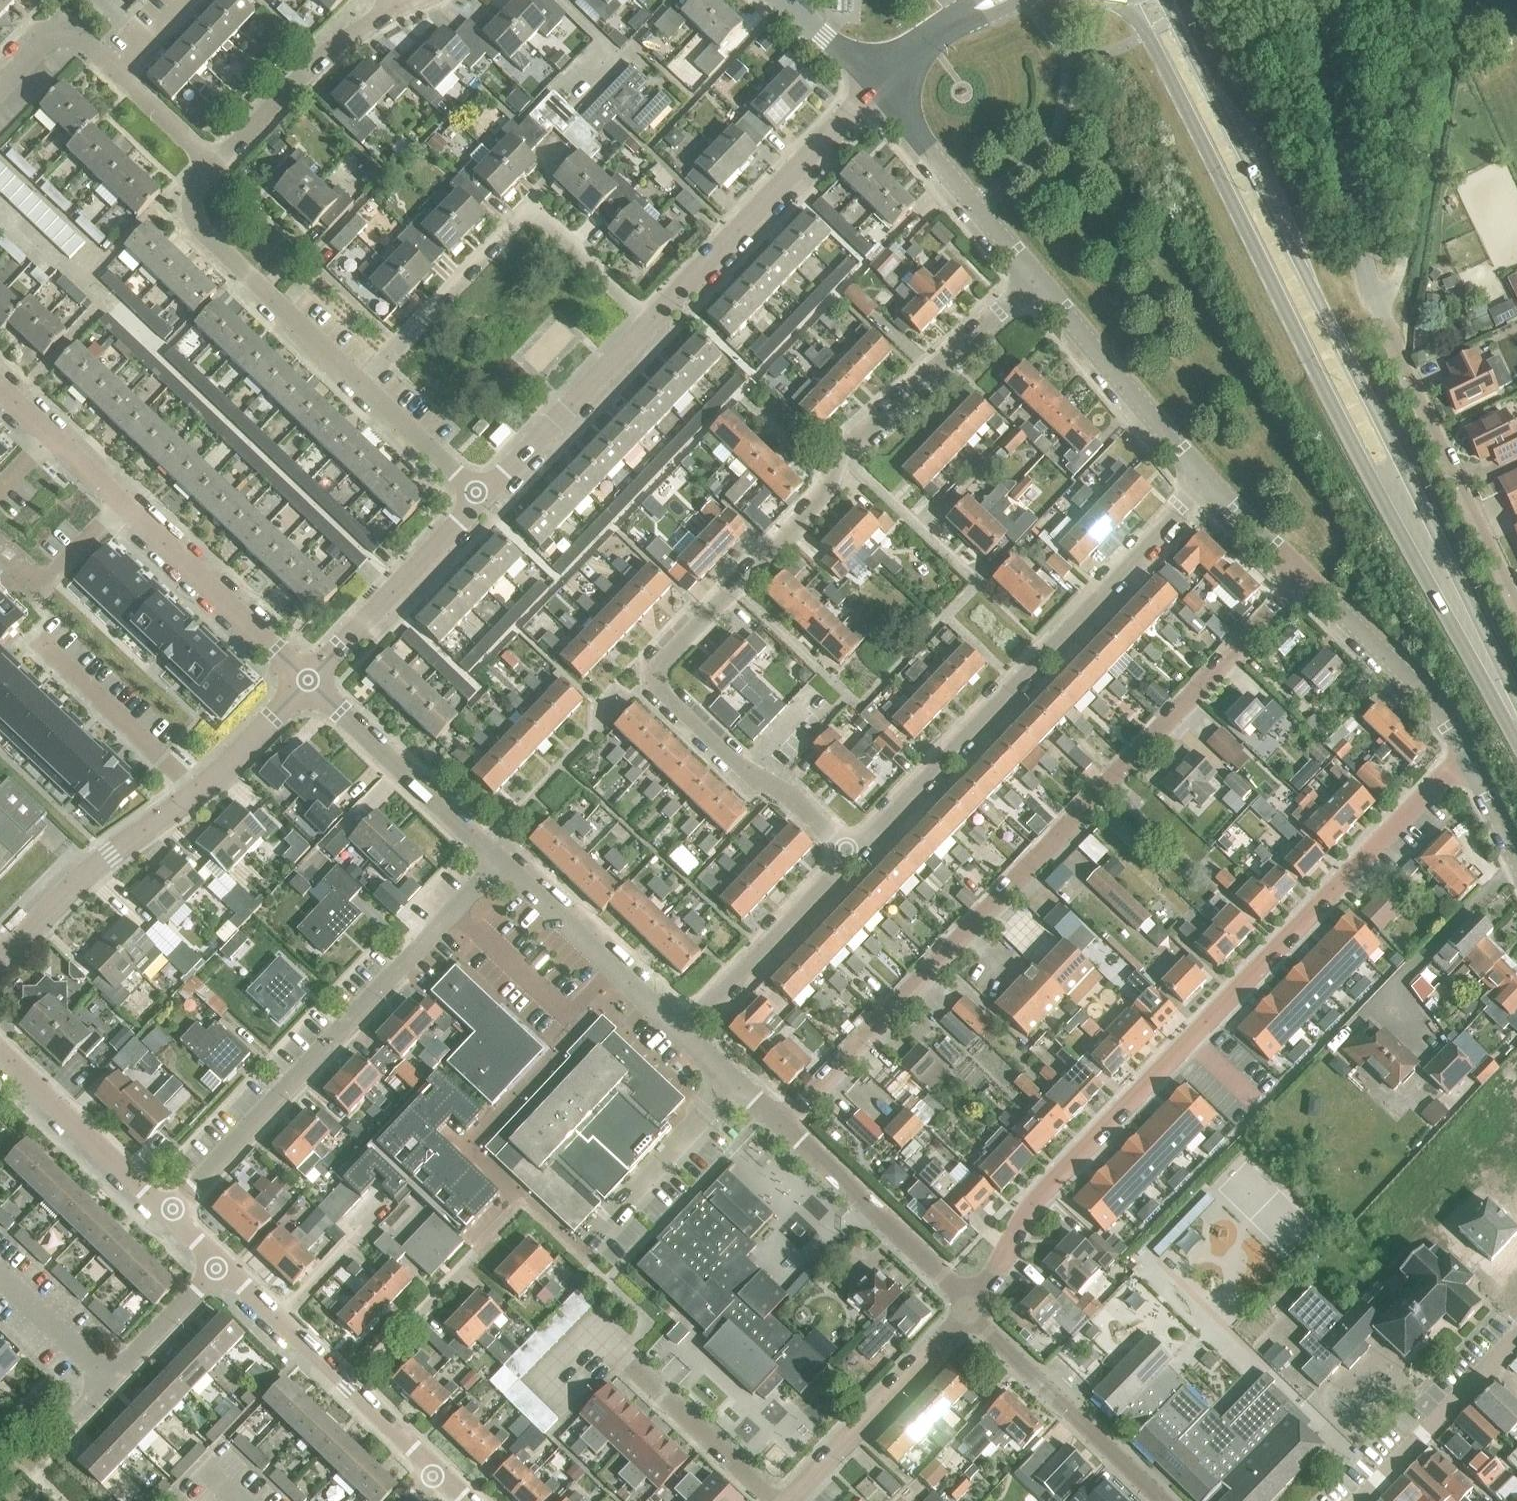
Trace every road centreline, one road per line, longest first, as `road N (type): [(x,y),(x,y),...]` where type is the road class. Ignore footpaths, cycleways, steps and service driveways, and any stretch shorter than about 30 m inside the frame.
road 1 (residential): [(1303,578),(784,1125)]
road 2 (residential): [(969,1308),(1044,1190),(1439,781),(1468,761)]
road 3 (secondary): [(1115,1),(1146,35),(1361,462),(1439,572)]
road 4 (secondary): [(1439,572),(1393,451),(1166,0)]
road 5 (residential): [(649,677),(821,498),(844,463),(1036,282)]
road 6 (residential): [(847,851),(1203,480)]
road 7 (residential): [(495,860),(169,1216)]
road 8 (residential): [(308,681),(0,390)]
road 9 (residential): [(360,383),(521,220),(546,224),(648,324)]
road 10 (residential): [(1516,605),(1375,305)]
road 11 (tertiary): [(648,324),(878,87)]
road 12 (unclassified): [(1375,305),(1327,86),(1299,0)]
road 13 (residential): [(437,1472),(212,1257)]
road 14 (residential): [(360,383),(202,233),(191,205),(215,166)]
road 15 (residential): [(1157,1500),(969,1308)]
road 16 (residential): [(847,851),(713,746),(649,677)]
road 17 (residential): [(790,1500),(969,1308)]
road 18 (residential): [(969,1308),(784,1125)]
road 19 (tertiary): [(1203,480),(1036,282)]
road 20 (residential): [(495,860),(308,681)]
road 21 (residential): [(684,1036),(495,860)]
road 22 (tertiary): [(0,962),(80,880),(194,793)]
road 23 (residential): [(215,166),(321,60),(409,3)]
road 24 (tertiary): [(308,681),(482,498)]
road 25 (tertiary): [(1036,282),(878,87)]
road 26 (tertiary): [(1468,761),(1434,705),(1303,578)]
road 27 (residential): [(684,1036),(847,851)]
road 28 (tertiary): [(482,498),(648,324)]
road 29 (residential): [(169,1216),(0,1055)]
road 30 (residential): [(31,640),(194,793)]
road 31 (residential): [(1363,1500),(1516,1339)]
road 32 (residential): [(75,1416),(212,1257)]
road 33 (secondary): [(1516,724),(1439,572)]
road 34 (residential): [(482,498),(360,383)]
road 35 (tertiary): [(194,793),(308,681)]
road 36 (residential): [(0,85),(61,32),(120,77)]
road 37 (tertiary): [(1303,578),(1203,480)]
road 38 (residential): [(567,95),(610,52),(558,0)]
road 39 (residential): [(784,1125),(684,1036)]
road 40 (residential): [(878,87),(779,0)]
road 41 (residential): [(120,77),(215,166)]

